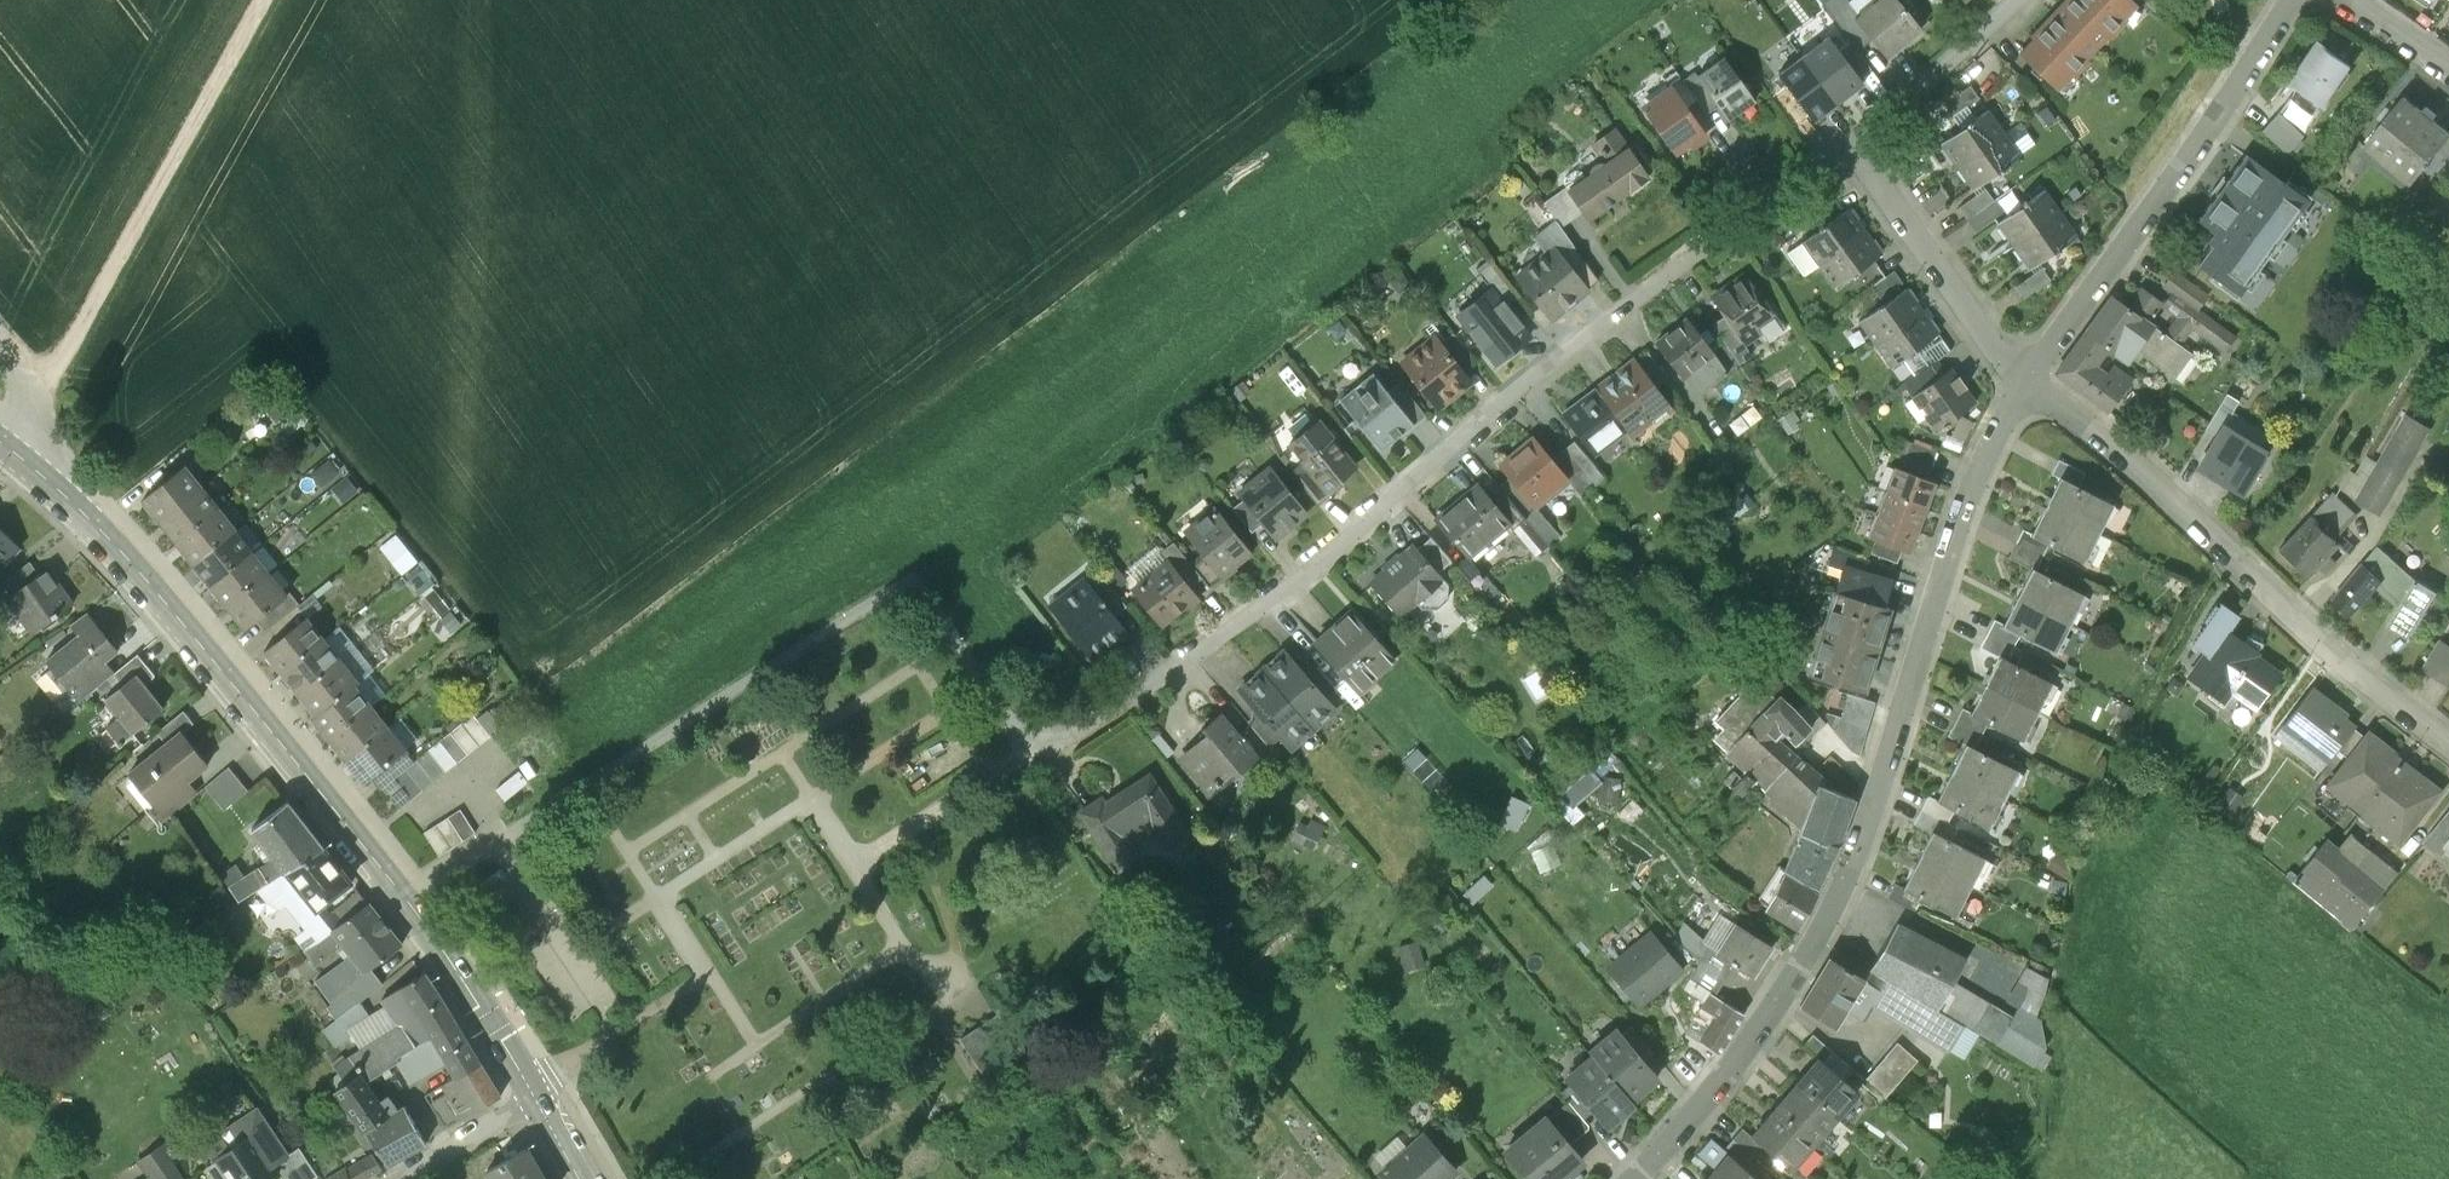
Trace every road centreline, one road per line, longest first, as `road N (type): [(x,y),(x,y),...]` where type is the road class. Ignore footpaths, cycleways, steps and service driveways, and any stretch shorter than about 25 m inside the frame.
road 1 (residential): [(1850,145),(1754,211),(1121,706),(1056,743),(1025,737),(931,600),(890,597),(408,901)]
road 2 (residential): [(2028,378),(1996,435),(1860,851),(1810,955),(1728,1081),(1636,1178)]
road 3 (secondary): [(0,441),(139,571),(408,901)]
road 4 (residential): [(2448,740),(2265,591),(2028,378)]
road 5 (track): [(36,405),(268,0)]
road 6 (residential): [(2291,0),(2028,378)]
road 7 (residential): [(2028,378),(1850,145)]
road 8 (secondary): [(408,901),(535,1099)]
road 9 (residential): [(2017,0),(1850,145)]
road 10 (residential): [(535,1099),(406,1178)]

